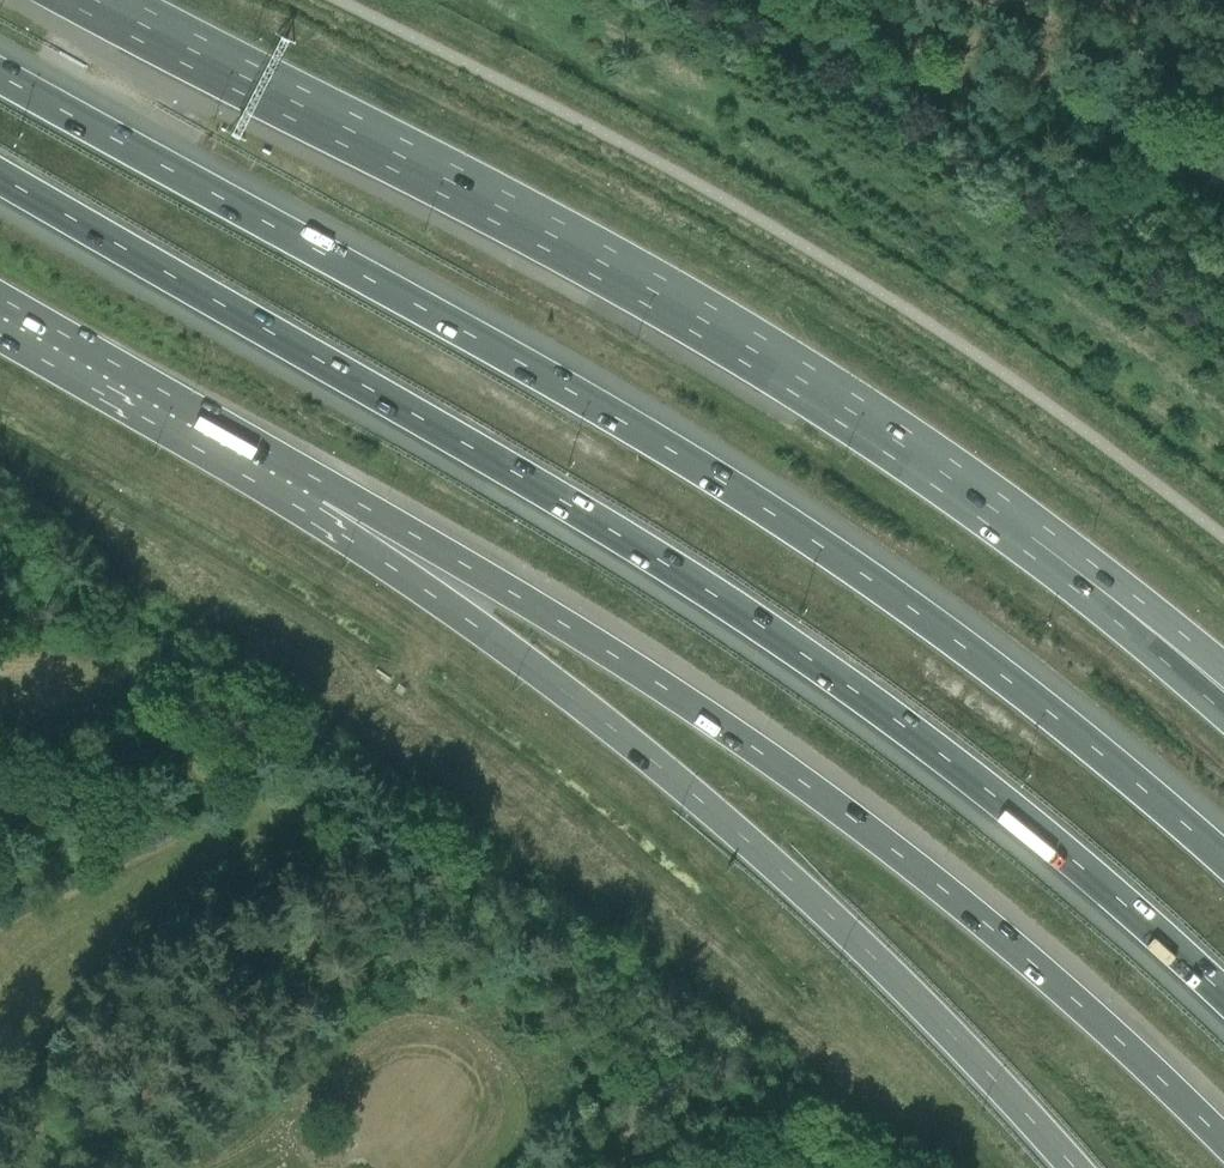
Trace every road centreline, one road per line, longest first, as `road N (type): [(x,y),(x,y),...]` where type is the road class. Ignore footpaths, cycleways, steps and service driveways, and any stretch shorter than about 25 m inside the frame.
road 1 (motorway): [(0,184),(708,593),(956,769),(1223,997)]
road 2 (motorway): [(1223,863),(939,630),(765,511),(491,349),(0,81)]
road 3 (trunk): [(320,486),(648,679),(826,797),(983,922),(1223,1146)]
road 4 (trunk): [(1026,538),(935,471),(643,288),(96,0)]
road 5 (trunk): [(320,486),(431,596),(761,856),(887,973),(1071,1167)]
road 6 (trunk): [(0,301),(320,486)]
road 7 (trunk): [(1223,716),(1026,538)]
road 8 (trunk): [(1223,673),(1026,538)]
road 9 (unclassified): [(1003,0),(1223,70)]

